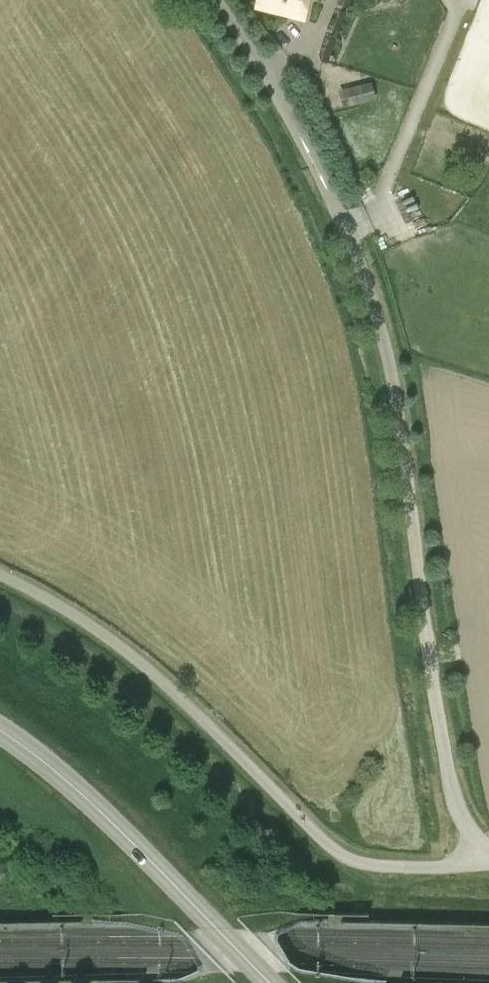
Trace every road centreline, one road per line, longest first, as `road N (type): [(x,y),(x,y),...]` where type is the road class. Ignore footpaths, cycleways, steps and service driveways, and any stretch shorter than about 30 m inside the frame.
road 1 (unclassified): [(327,187),(354,238),(385,345),(449,777),(458,810),(488,851)]
road 2 (tertiary): [(267,982),(157,866),(0,727)]
road 3 (unclassified): [(327,187),(217,0)]

